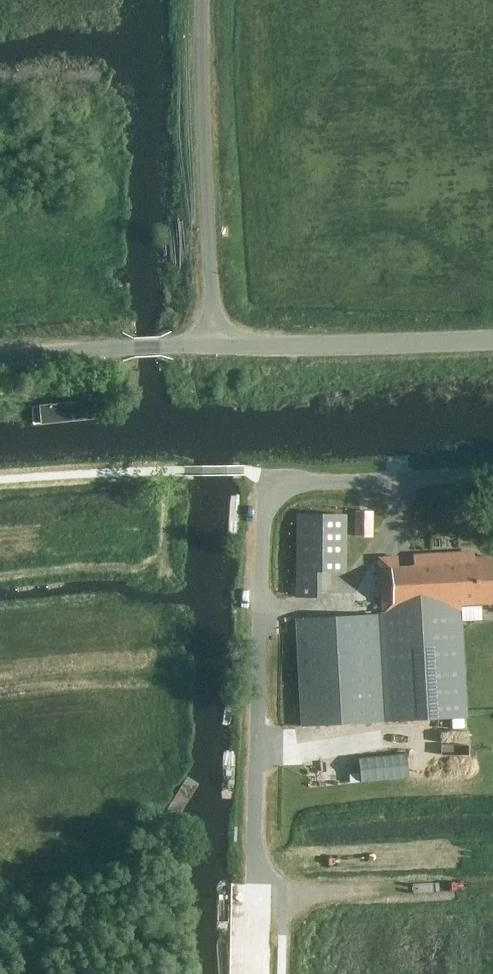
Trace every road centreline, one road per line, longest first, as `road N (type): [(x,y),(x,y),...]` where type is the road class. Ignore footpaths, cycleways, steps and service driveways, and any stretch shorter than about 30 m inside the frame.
road 1 (unclassified): [(258,613),(263,478),(492,477)]
road 2 (unclassified): [(202,0),(208,345)]
road 3 (unclassified): [(208,345),(492,339)]
road 4 (unclassified): [(208,345),(0,355)]

